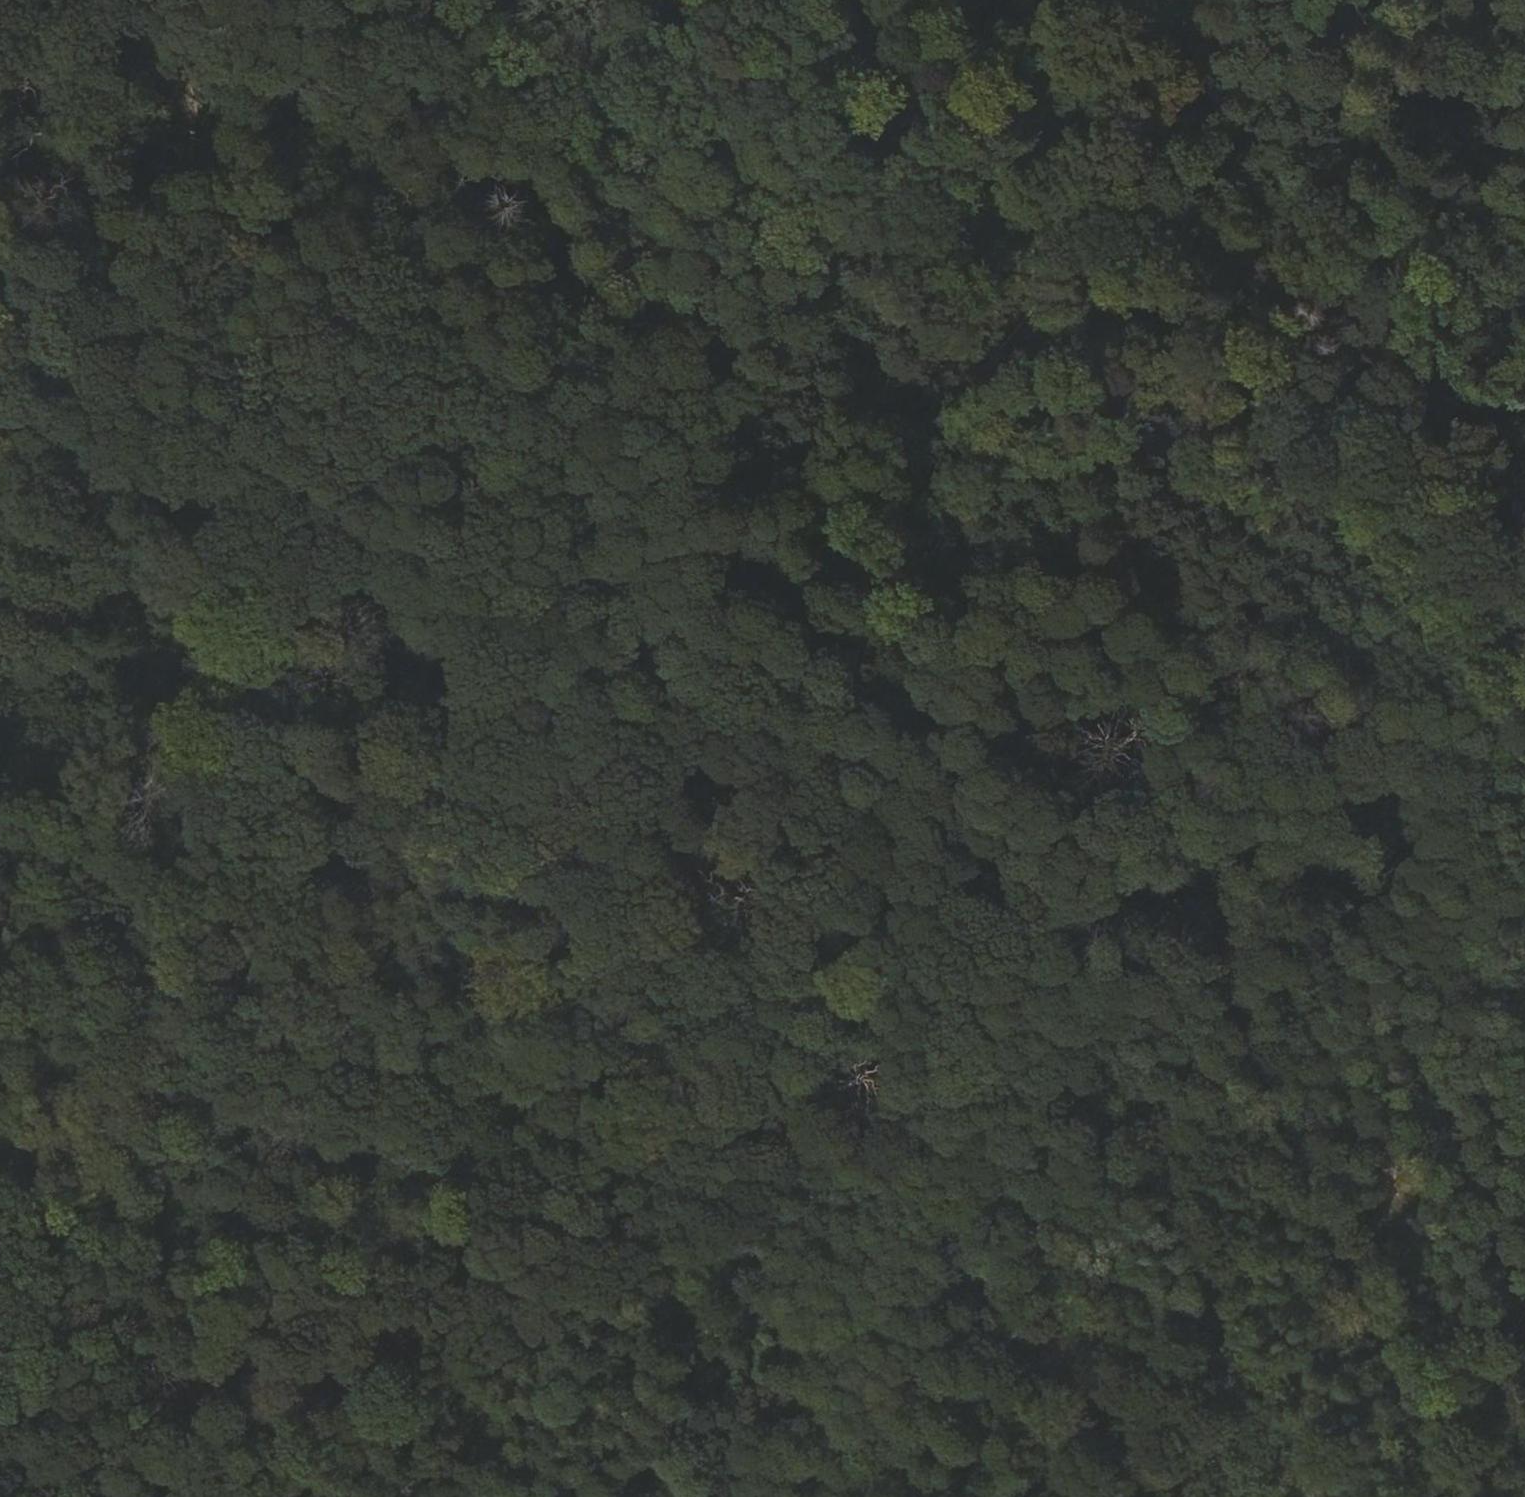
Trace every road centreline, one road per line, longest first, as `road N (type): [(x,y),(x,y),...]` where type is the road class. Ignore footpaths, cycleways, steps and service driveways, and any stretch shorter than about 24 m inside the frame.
road 1 (unknown): [(439,102),(299,150),(190,141),(49,104),(0,81)]

